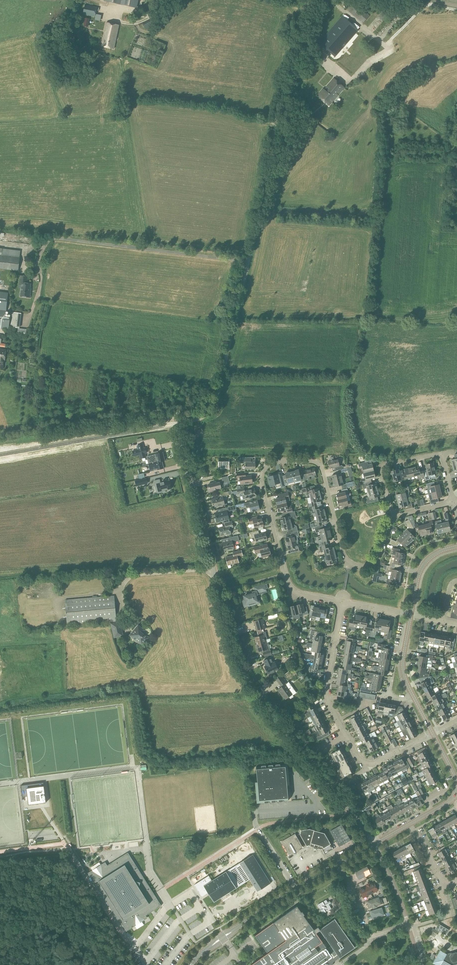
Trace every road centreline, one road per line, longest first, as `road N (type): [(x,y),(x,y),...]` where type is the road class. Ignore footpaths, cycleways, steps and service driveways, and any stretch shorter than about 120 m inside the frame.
road 1 (unclassified): [(374,845),(236,658),(180,433),(207,414),(219,390),(278,102),(318,4)]
road 2 (residential): [(343,602),(290,587),(262,481),(267,464),(322,467),(345,557),(358,567),(378,559),(392,517)]
road 3 (tertiary): [(191,964),(339,865)]
road 4 (track): [(456,10),(427,5),(385,45),(320,0)]
road 5 (residential): [(433,733),(374,764),(359,759),(339,721)]
road 6 (residential): [(339,721),(327,685),(343,602)]

